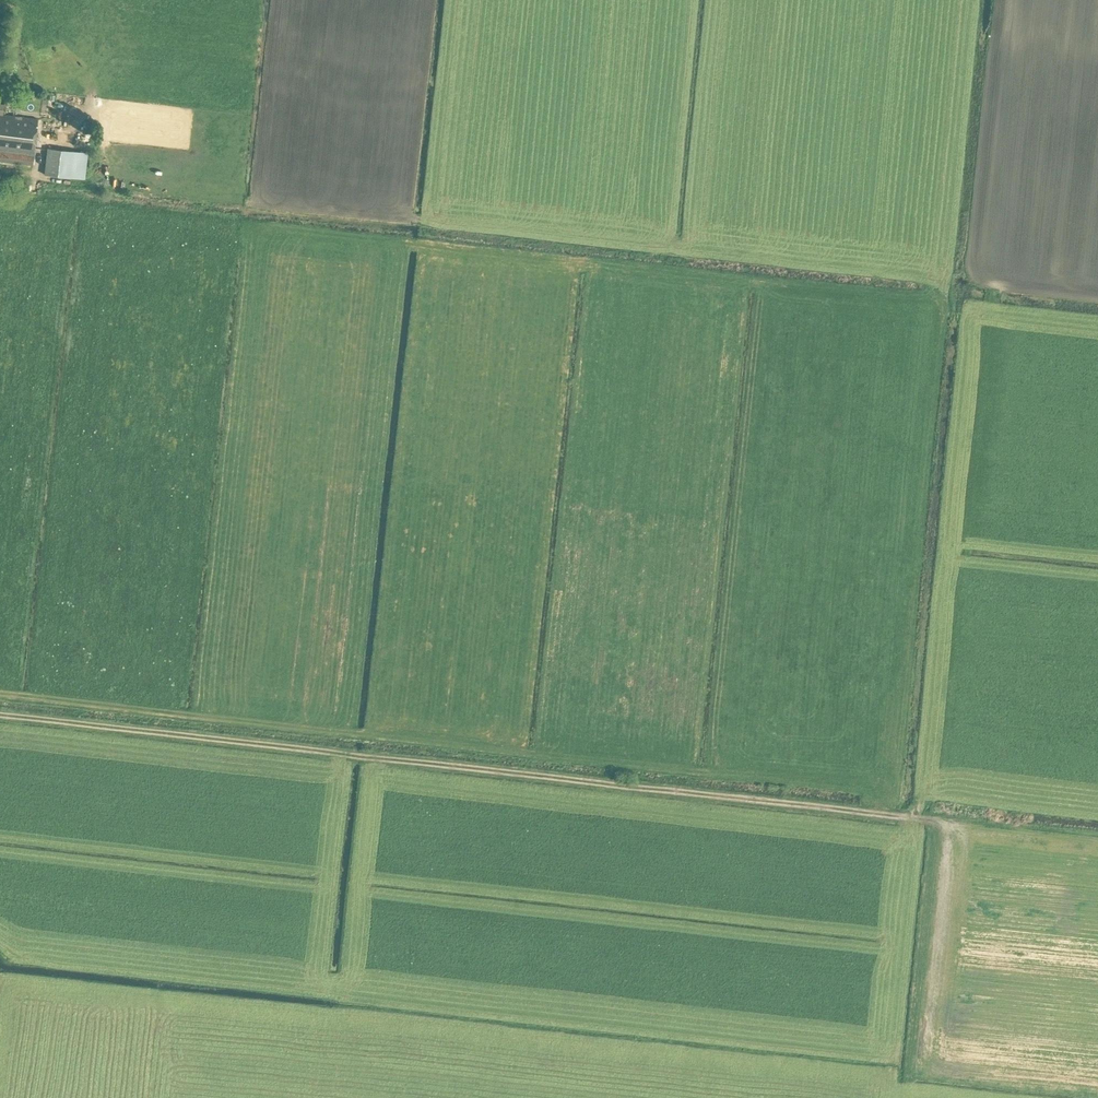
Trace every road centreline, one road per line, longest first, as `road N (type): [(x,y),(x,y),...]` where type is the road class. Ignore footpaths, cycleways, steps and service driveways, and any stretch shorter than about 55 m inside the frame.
road 1 (track): [(0,715),(913,814),(924,797)]

